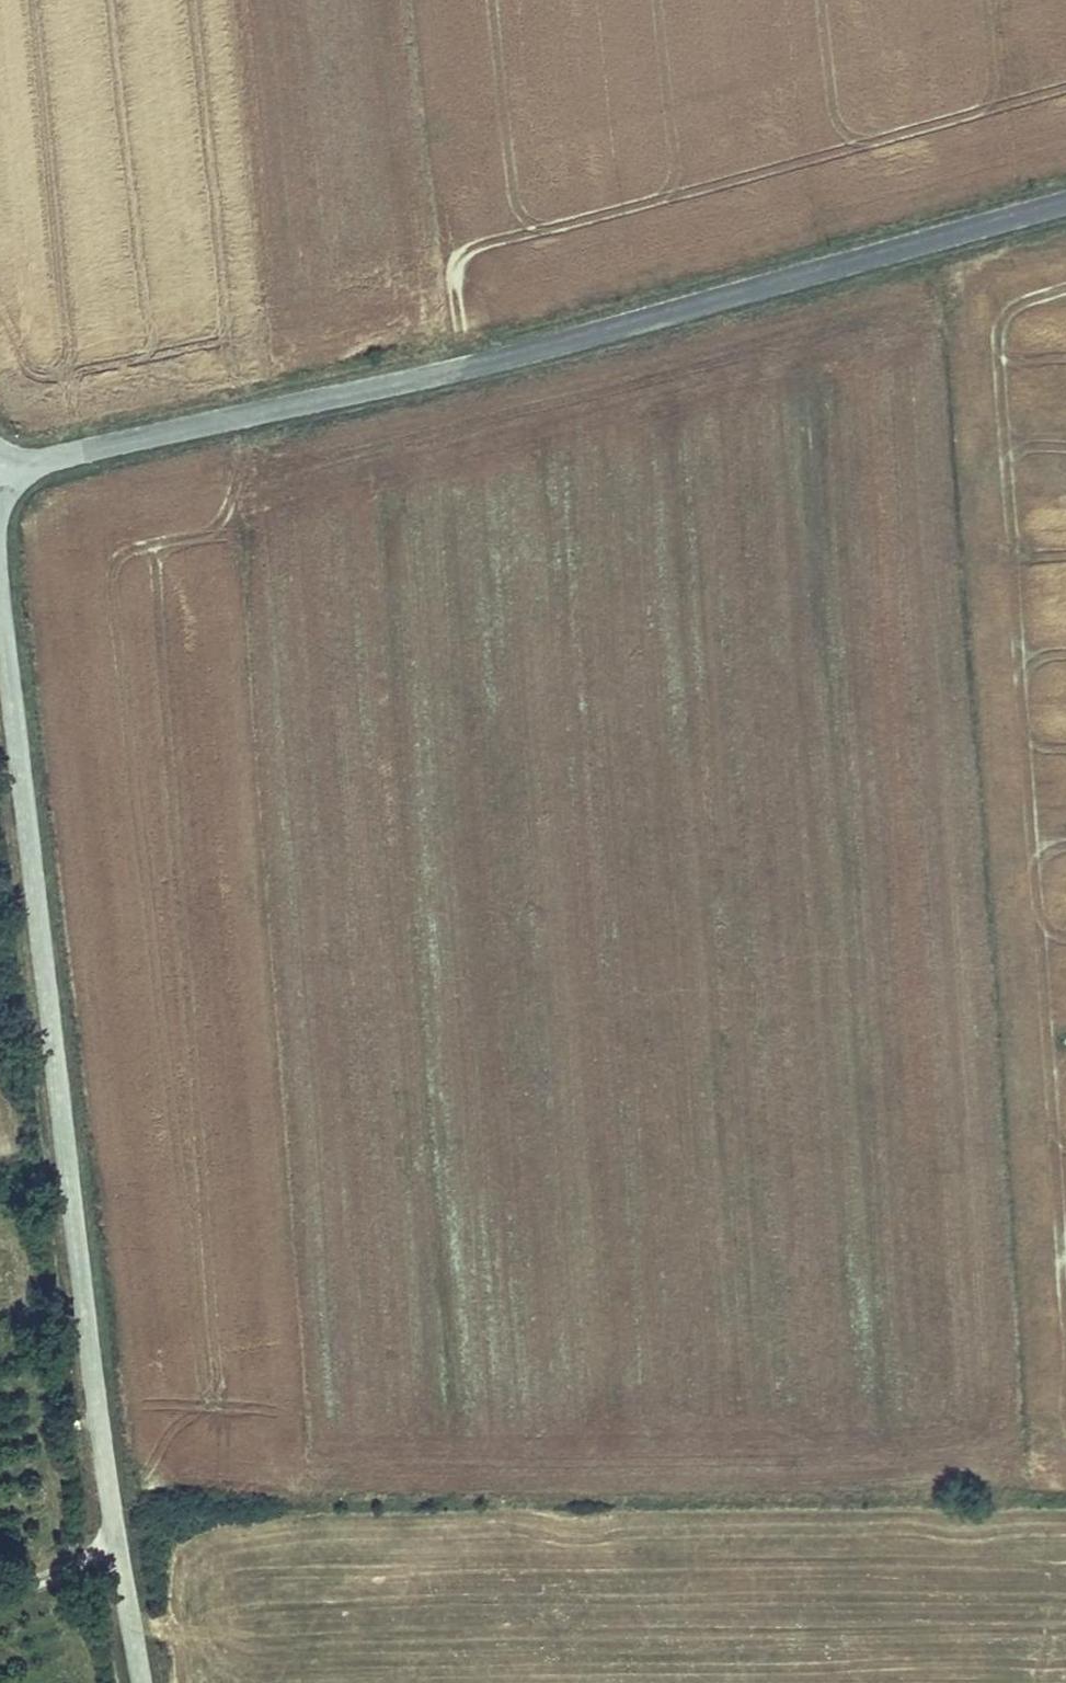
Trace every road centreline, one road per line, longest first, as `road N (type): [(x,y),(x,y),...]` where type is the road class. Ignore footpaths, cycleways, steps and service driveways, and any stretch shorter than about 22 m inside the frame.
road 1 (unclassified): [(0,584),(119,1552),(143,1682)]
road 2 (unclassified): [(1065,206),(382,383),(0,472)]

